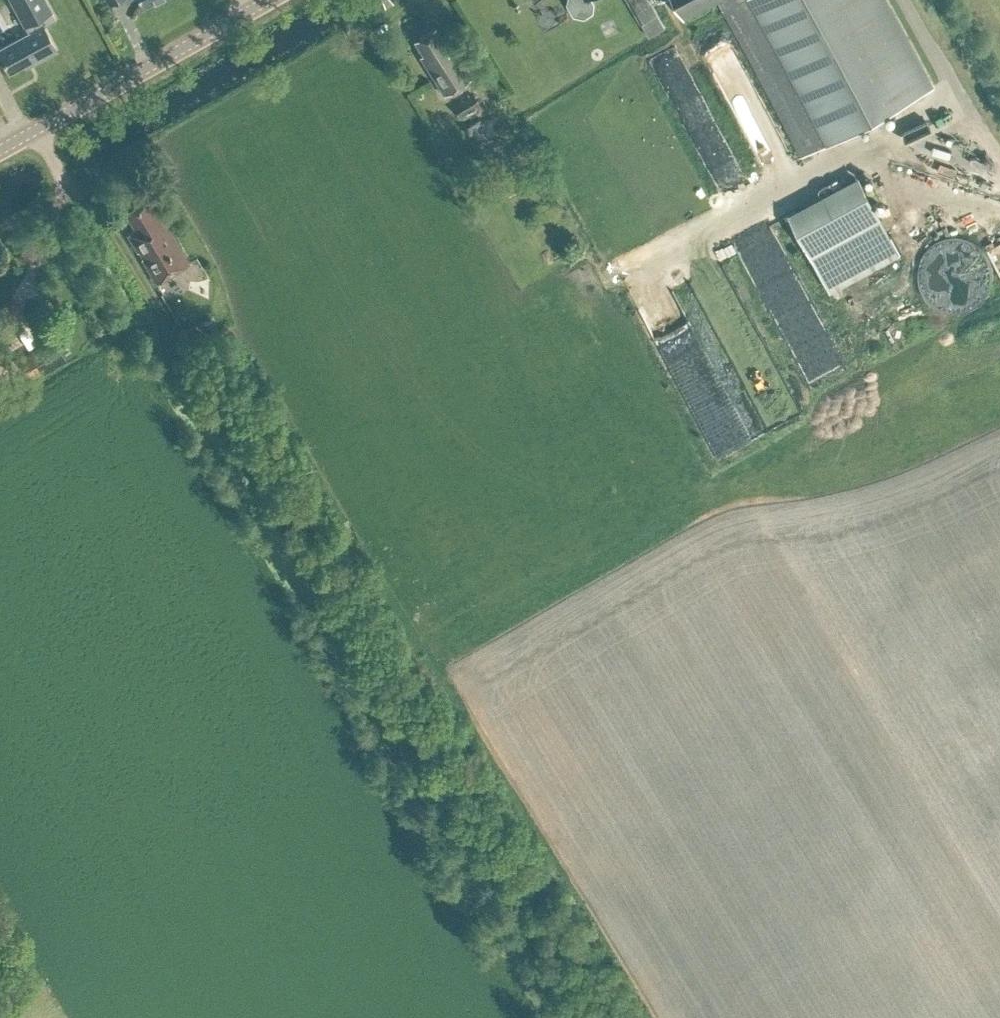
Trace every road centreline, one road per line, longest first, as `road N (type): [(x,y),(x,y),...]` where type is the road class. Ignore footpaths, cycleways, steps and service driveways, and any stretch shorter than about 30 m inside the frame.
road 1 (track): [(66,185),(85,203),(583,1017)]
road 2 (tertiary): [(36,127),(256,0)]

